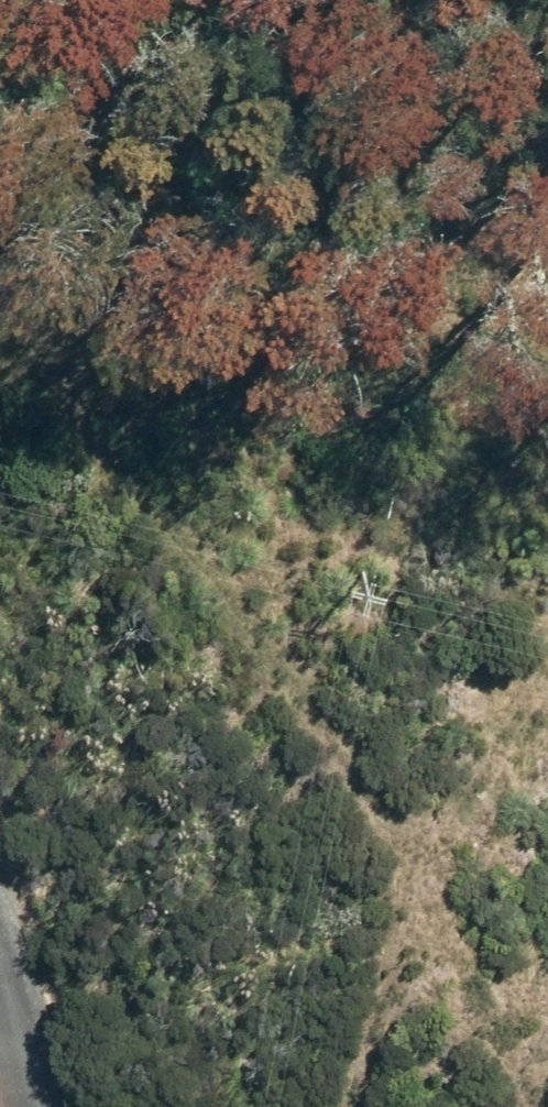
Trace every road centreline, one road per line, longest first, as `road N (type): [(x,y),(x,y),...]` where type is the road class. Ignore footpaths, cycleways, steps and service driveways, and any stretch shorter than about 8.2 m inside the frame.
road 1 (track): [(547,1086),(351,786),(0,339)]
road 2 (track): [(547,43),(493,286),(365,557),(275,690)]

